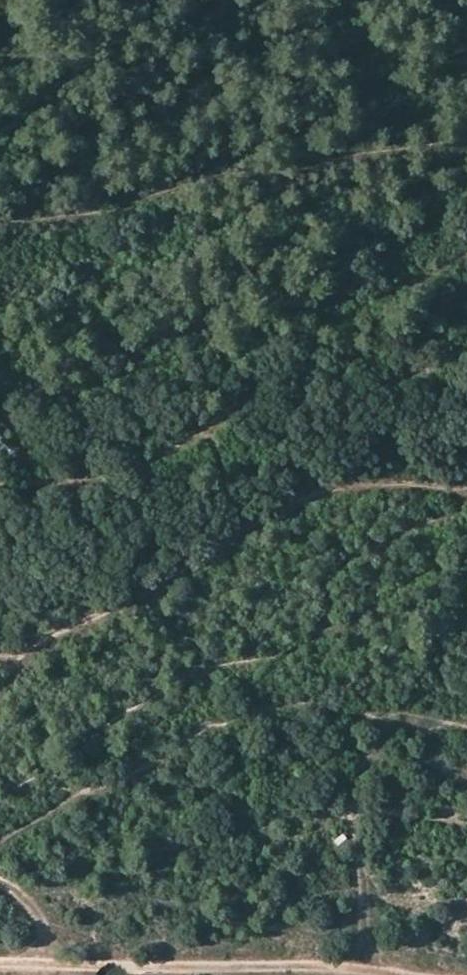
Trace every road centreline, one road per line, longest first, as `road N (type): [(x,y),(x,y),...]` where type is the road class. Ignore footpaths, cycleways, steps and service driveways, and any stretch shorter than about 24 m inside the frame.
road 1 (track): [(0,964),(367,974)]

